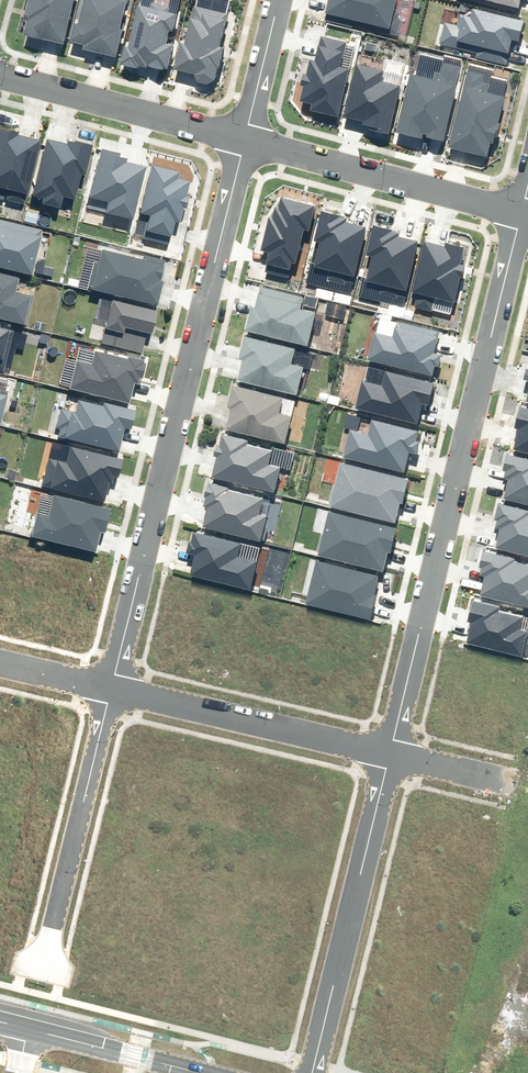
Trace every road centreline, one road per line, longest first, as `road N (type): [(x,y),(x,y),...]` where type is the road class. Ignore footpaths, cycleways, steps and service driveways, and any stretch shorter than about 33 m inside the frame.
road 1 (residential): [(142,572),(245,139)]
road 2 (residential): [(416,639),(522,213)]
road 3 (residential): [(391,753),(312,1072)]
road 4 (residential): [(111,687),(391,753)]
road 5 (residential): [(245,139),(522,213)]
road 6 (residential): [(111,687),(49,953)]
road 7 (residential): [(0,74),(245,139)]
road 8 (tertiary): [(27,1027),(215,1072)]
road 9 (residential): [(245,139),(280,0)]

